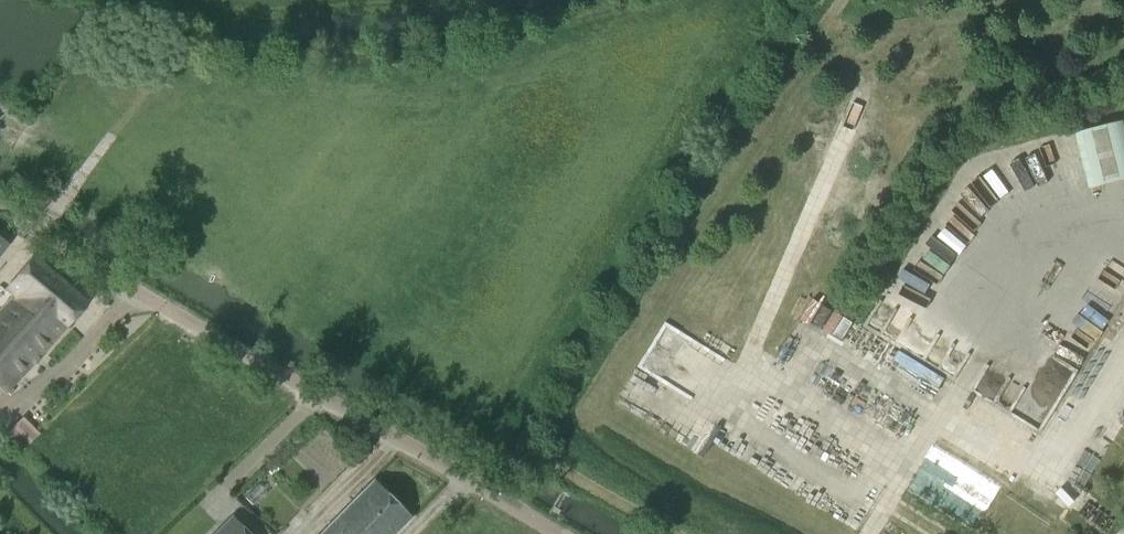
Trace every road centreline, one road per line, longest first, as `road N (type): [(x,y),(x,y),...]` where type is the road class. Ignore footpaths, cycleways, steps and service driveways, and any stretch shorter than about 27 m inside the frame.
road 1 (residential): [(554,533),(0,216)]
road 2 (track): [(32,235),(112,135)]

